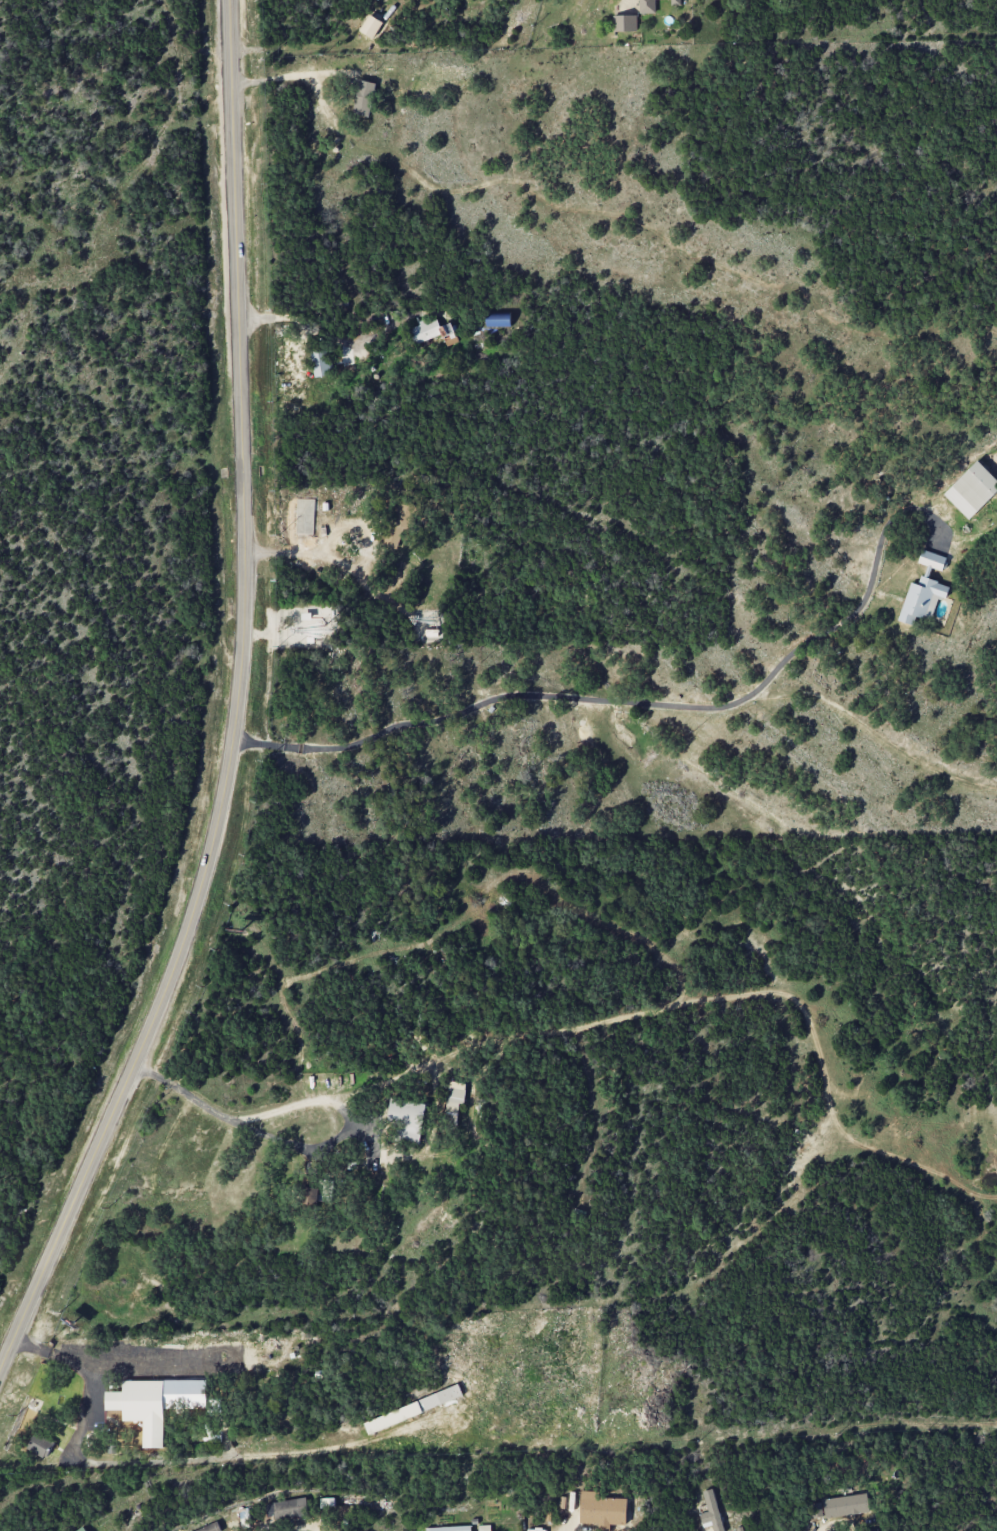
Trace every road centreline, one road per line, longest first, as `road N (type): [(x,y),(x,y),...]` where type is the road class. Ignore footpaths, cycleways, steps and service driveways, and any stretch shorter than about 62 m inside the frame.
road 1 (secondary): [(0,1374),(179,964),(236,741),(248,556),(231,0)]

